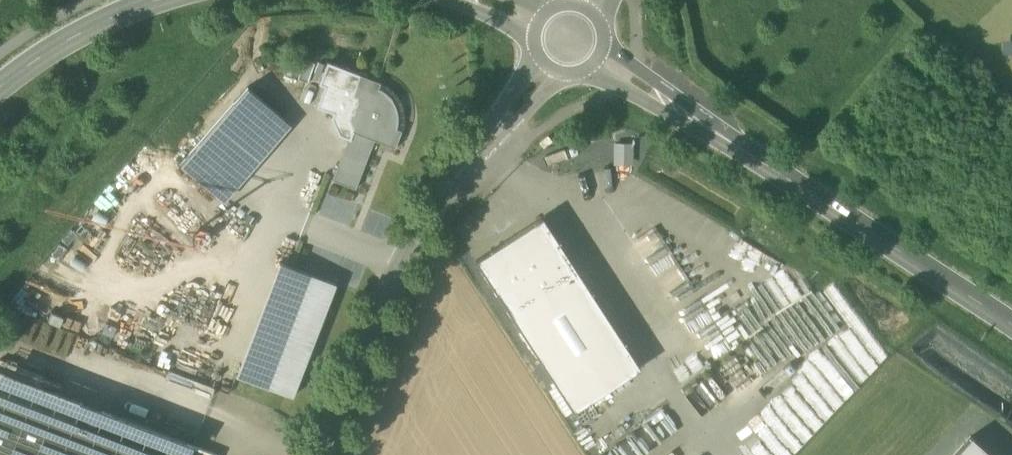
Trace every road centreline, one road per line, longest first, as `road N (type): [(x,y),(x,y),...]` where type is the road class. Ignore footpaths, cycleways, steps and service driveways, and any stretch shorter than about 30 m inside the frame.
road 1 (tertiary): [(1011,327),(597,56)]
road 2 (tertiary): [(323,454),(383,299),(452,181),(549,68)]
road 3 (tertiary): [(0,86),(83,32),(161,0)]

